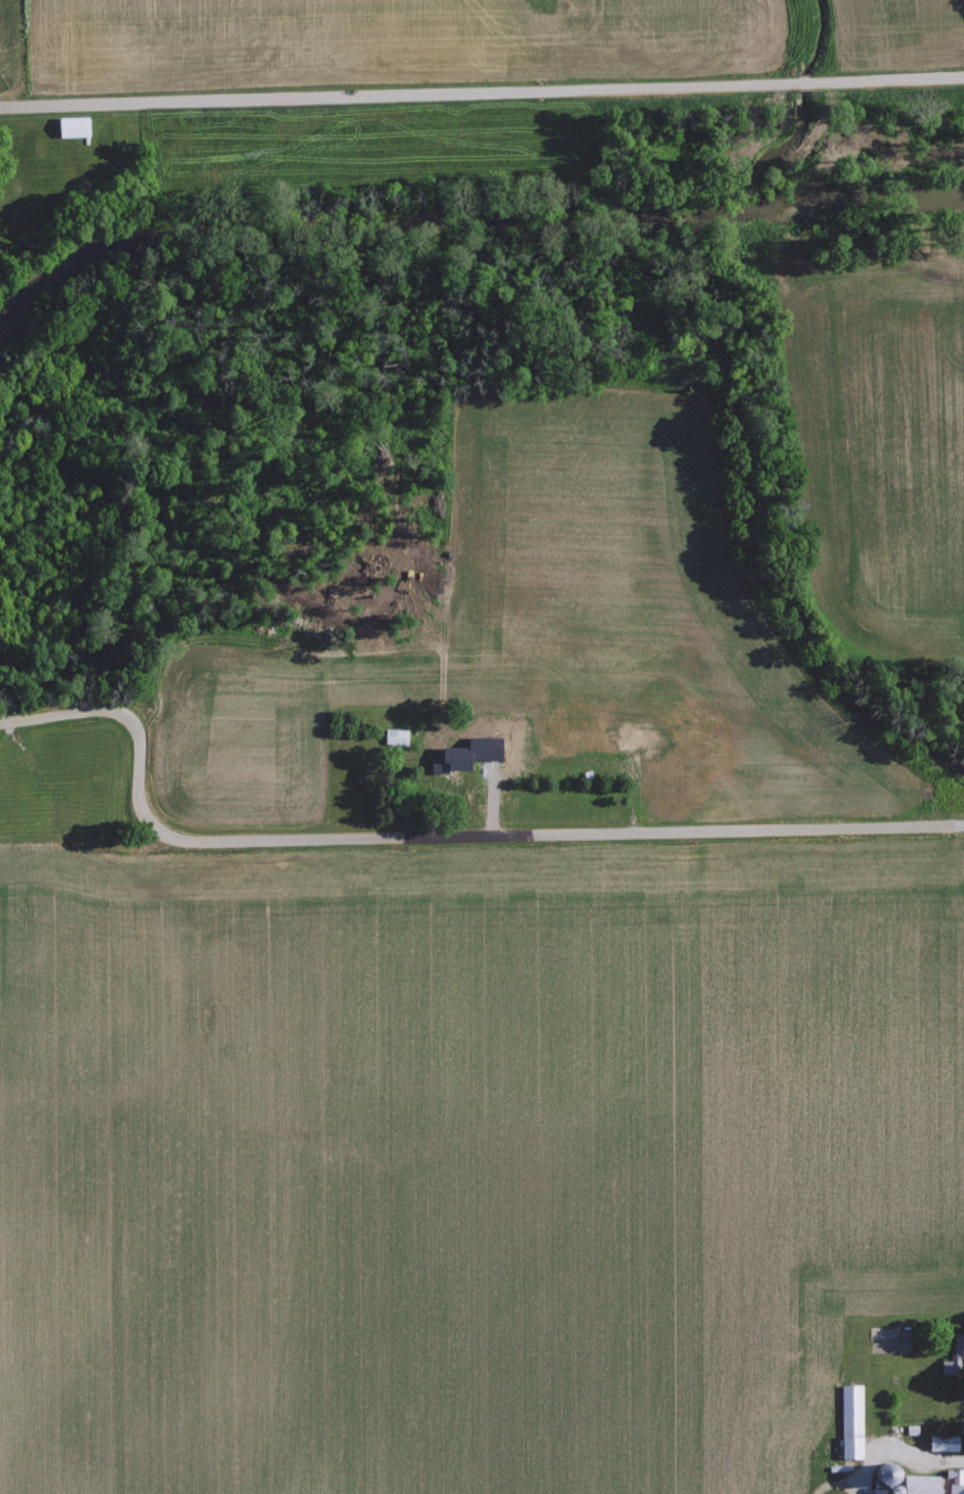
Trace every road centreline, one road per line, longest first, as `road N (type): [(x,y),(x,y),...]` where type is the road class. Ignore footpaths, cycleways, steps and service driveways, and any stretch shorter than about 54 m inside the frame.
road 1 (tertiary): [(0,720),(108,705),(124,712),(137,754),(137,813),(170,837),(963,831)]
road 2 (residential): [(0,99),(963,76)]

